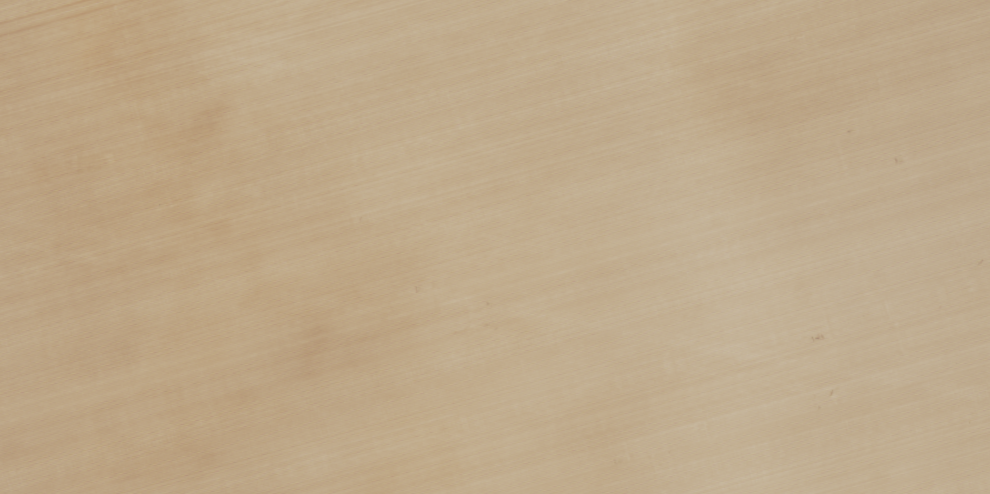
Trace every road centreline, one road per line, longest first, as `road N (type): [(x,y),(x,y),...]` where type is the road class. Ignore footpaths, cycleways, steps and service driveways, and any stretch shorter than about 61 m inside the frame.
road 1 (track): [(849,0),(849,178),(891,493)]

